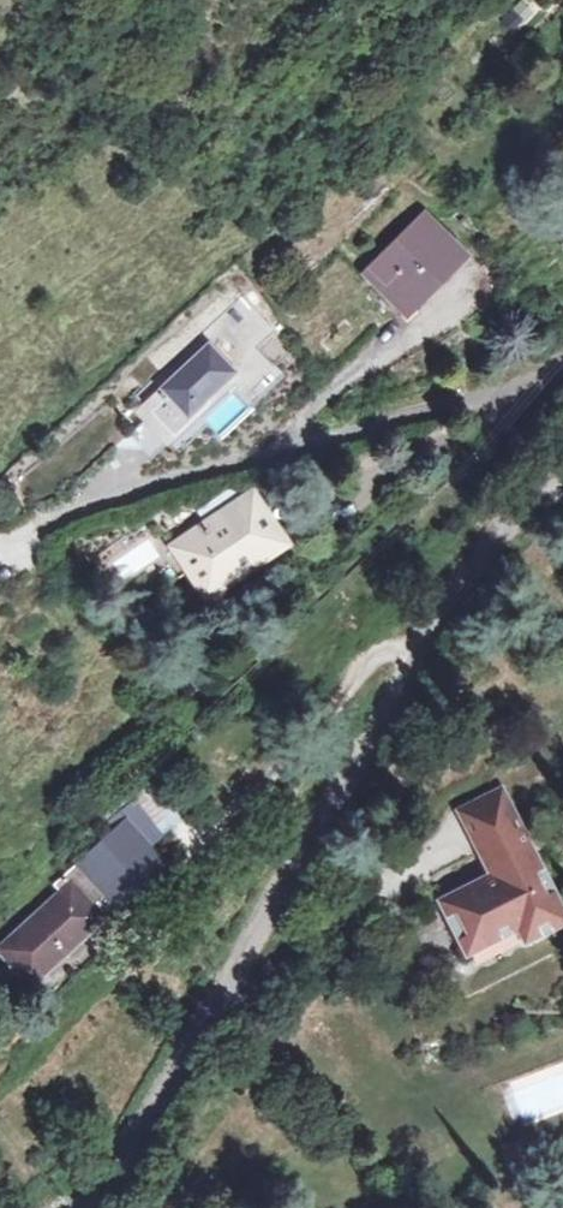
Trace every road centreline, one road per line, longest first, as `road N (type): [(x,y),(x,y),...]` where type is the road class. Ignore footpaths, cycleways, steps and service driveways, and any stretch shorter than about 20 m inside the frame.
road 1 (unclassified): [(562,452),(423,654),(94,1207)]

